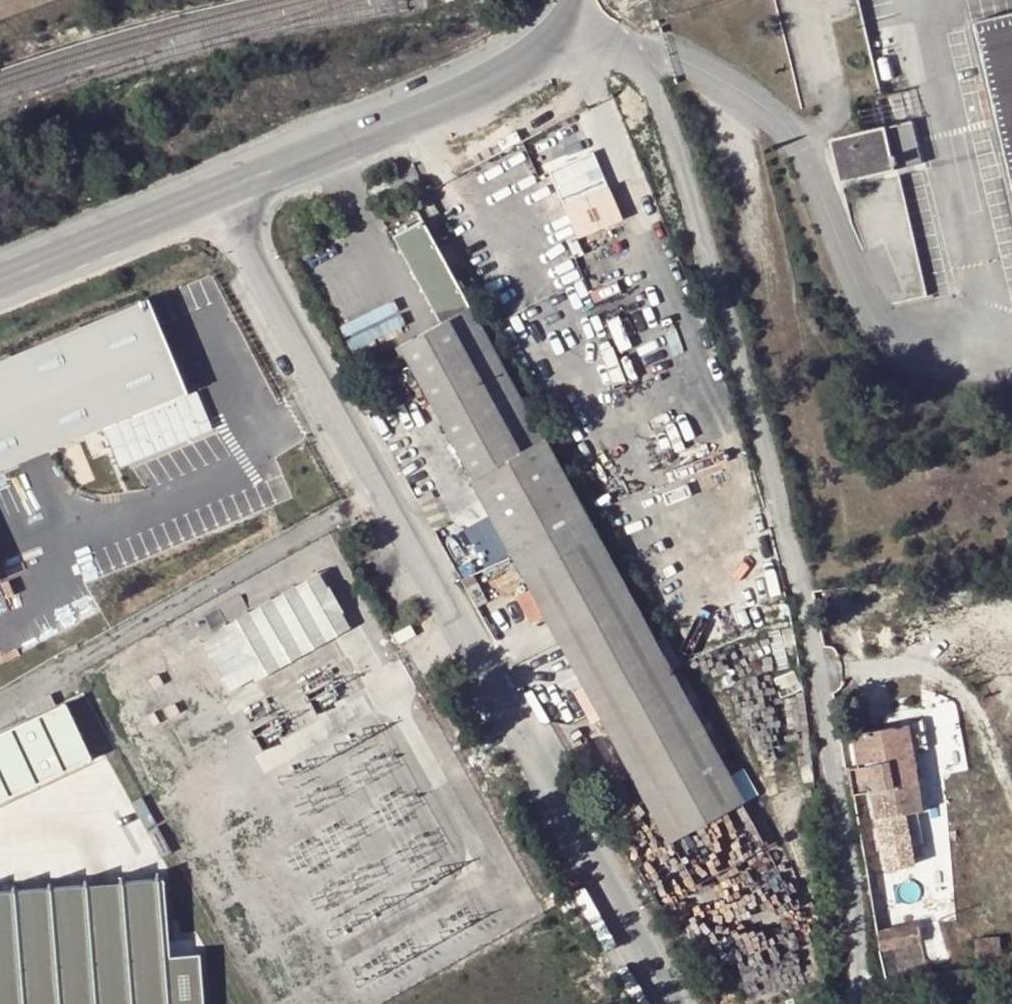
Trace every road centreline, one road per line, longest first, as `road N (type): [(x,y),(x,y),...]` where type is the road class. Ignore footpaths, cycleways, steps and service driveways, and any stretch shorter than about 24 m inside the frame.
road 1 (residential): [(572,9),(630,49),(660,97),(795,565),(855,973),(849,1003)]
road 2 (unclassified): [(670,1003),(296,348),(215,191)]
road 3 (tertiary): [(572,9),(528,61),(215,191)]
road 4 (tertiary): [(215,191),(0,285)]

